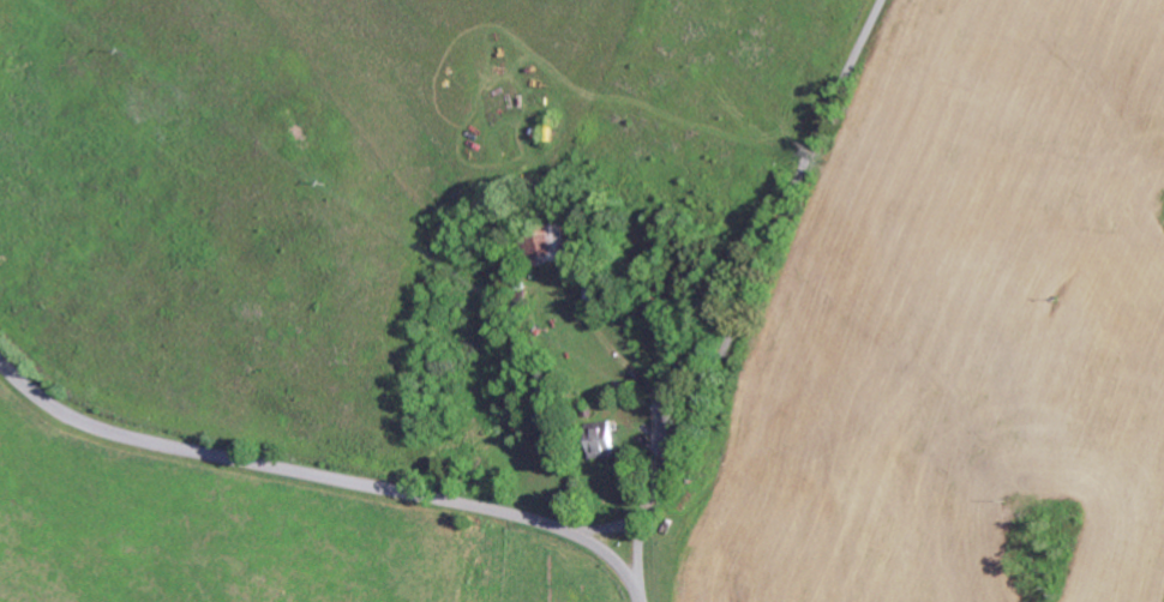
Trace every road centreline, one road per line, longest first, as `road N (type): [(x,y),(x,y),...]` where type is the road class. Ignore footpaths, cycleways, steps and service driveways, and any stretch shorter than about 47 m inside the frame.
road 1 (residential): [(638,546),(146,444),(76,419),(0,360)]

